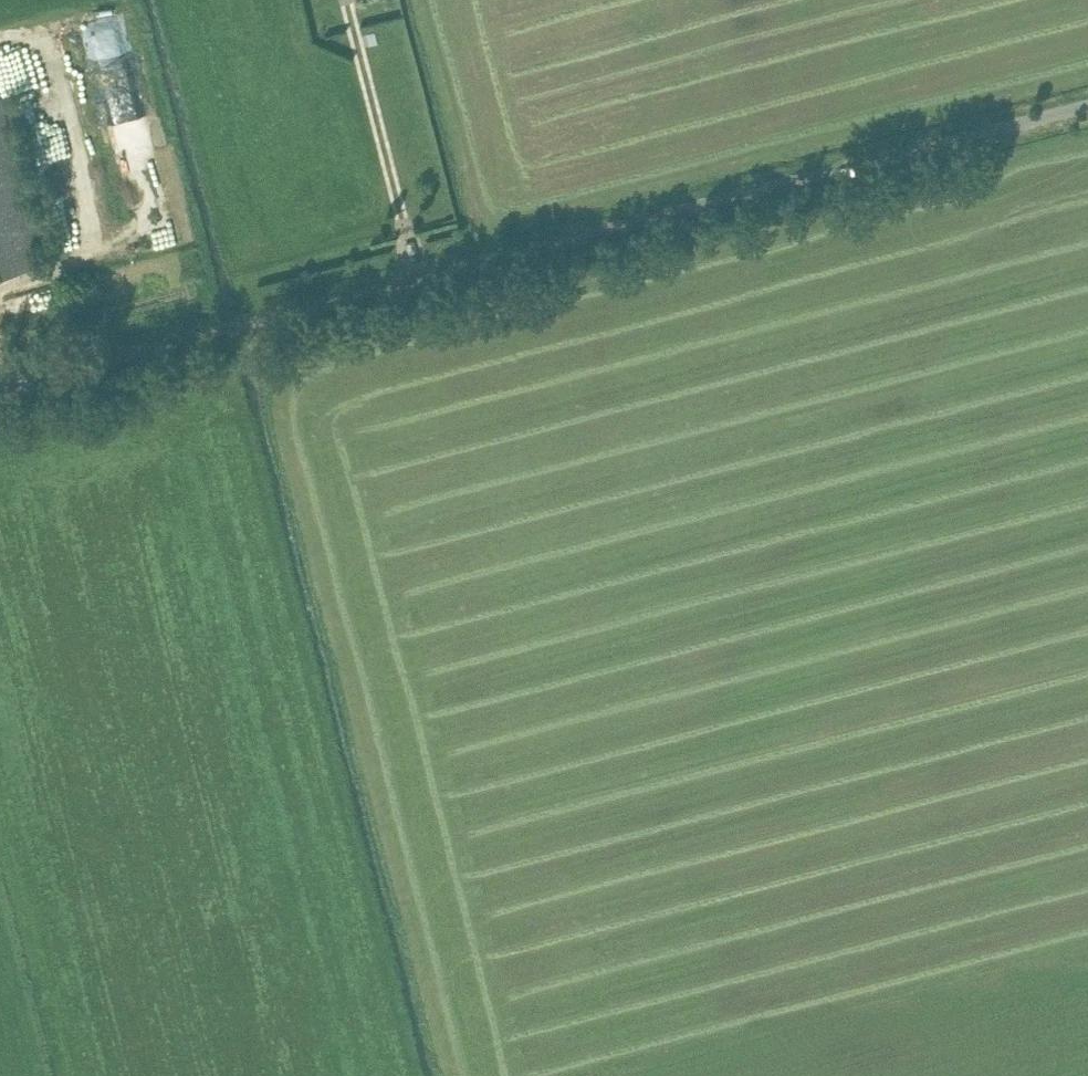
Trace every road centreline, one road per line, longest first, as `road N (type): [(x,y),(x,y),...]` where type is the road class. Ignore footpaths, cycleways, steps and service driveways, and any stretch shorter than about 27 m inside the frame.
road 1 (unclassified): [(0,389),(1087,105)]

